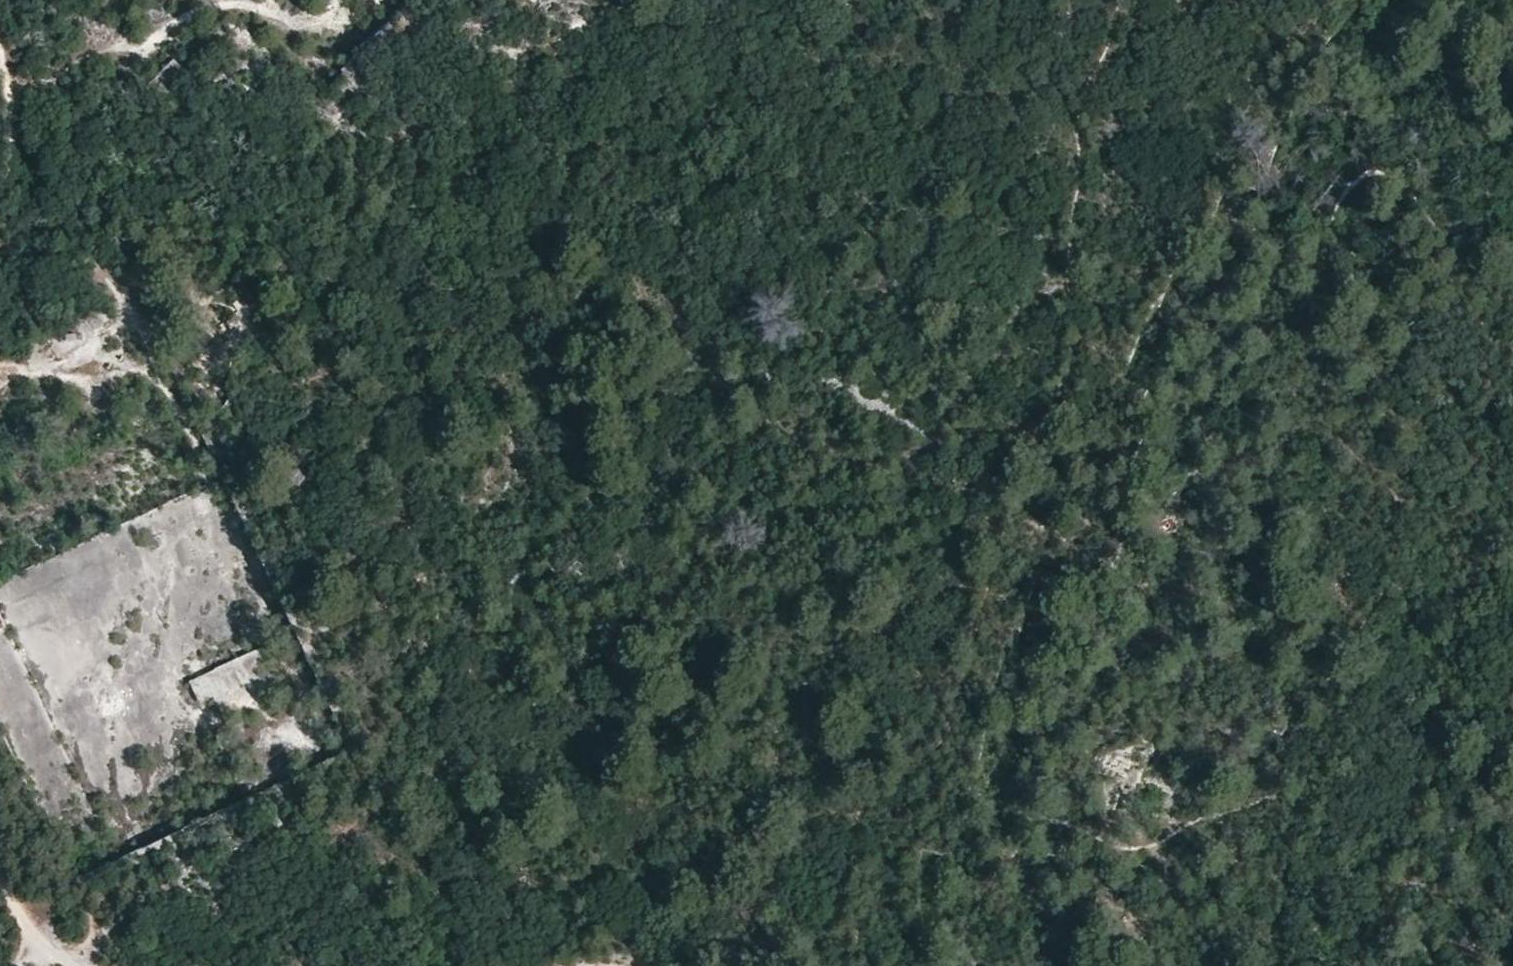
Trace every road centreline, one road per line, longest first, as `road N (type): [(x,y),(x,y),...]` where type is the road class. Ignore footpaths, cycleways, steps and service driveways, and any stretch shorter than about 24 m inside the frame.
road 1 (track): [(0,68),(0,188)]

